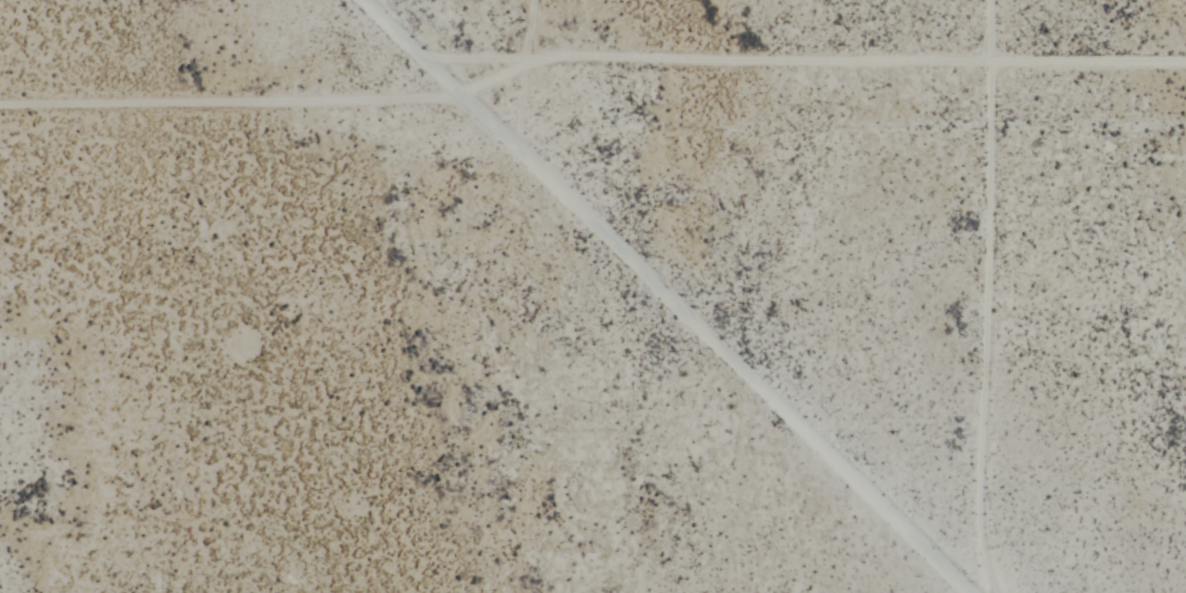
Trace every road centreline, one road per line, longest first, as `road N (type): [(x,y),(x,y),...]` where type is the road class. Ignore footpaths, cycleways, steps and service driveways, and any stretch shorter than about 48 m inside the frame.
road 1 (track): [(358,0),(974,592)]
road 2 (residential): [(462,99),(1185,98)]
road 3 (residential): [(462,99),(0,103)]

